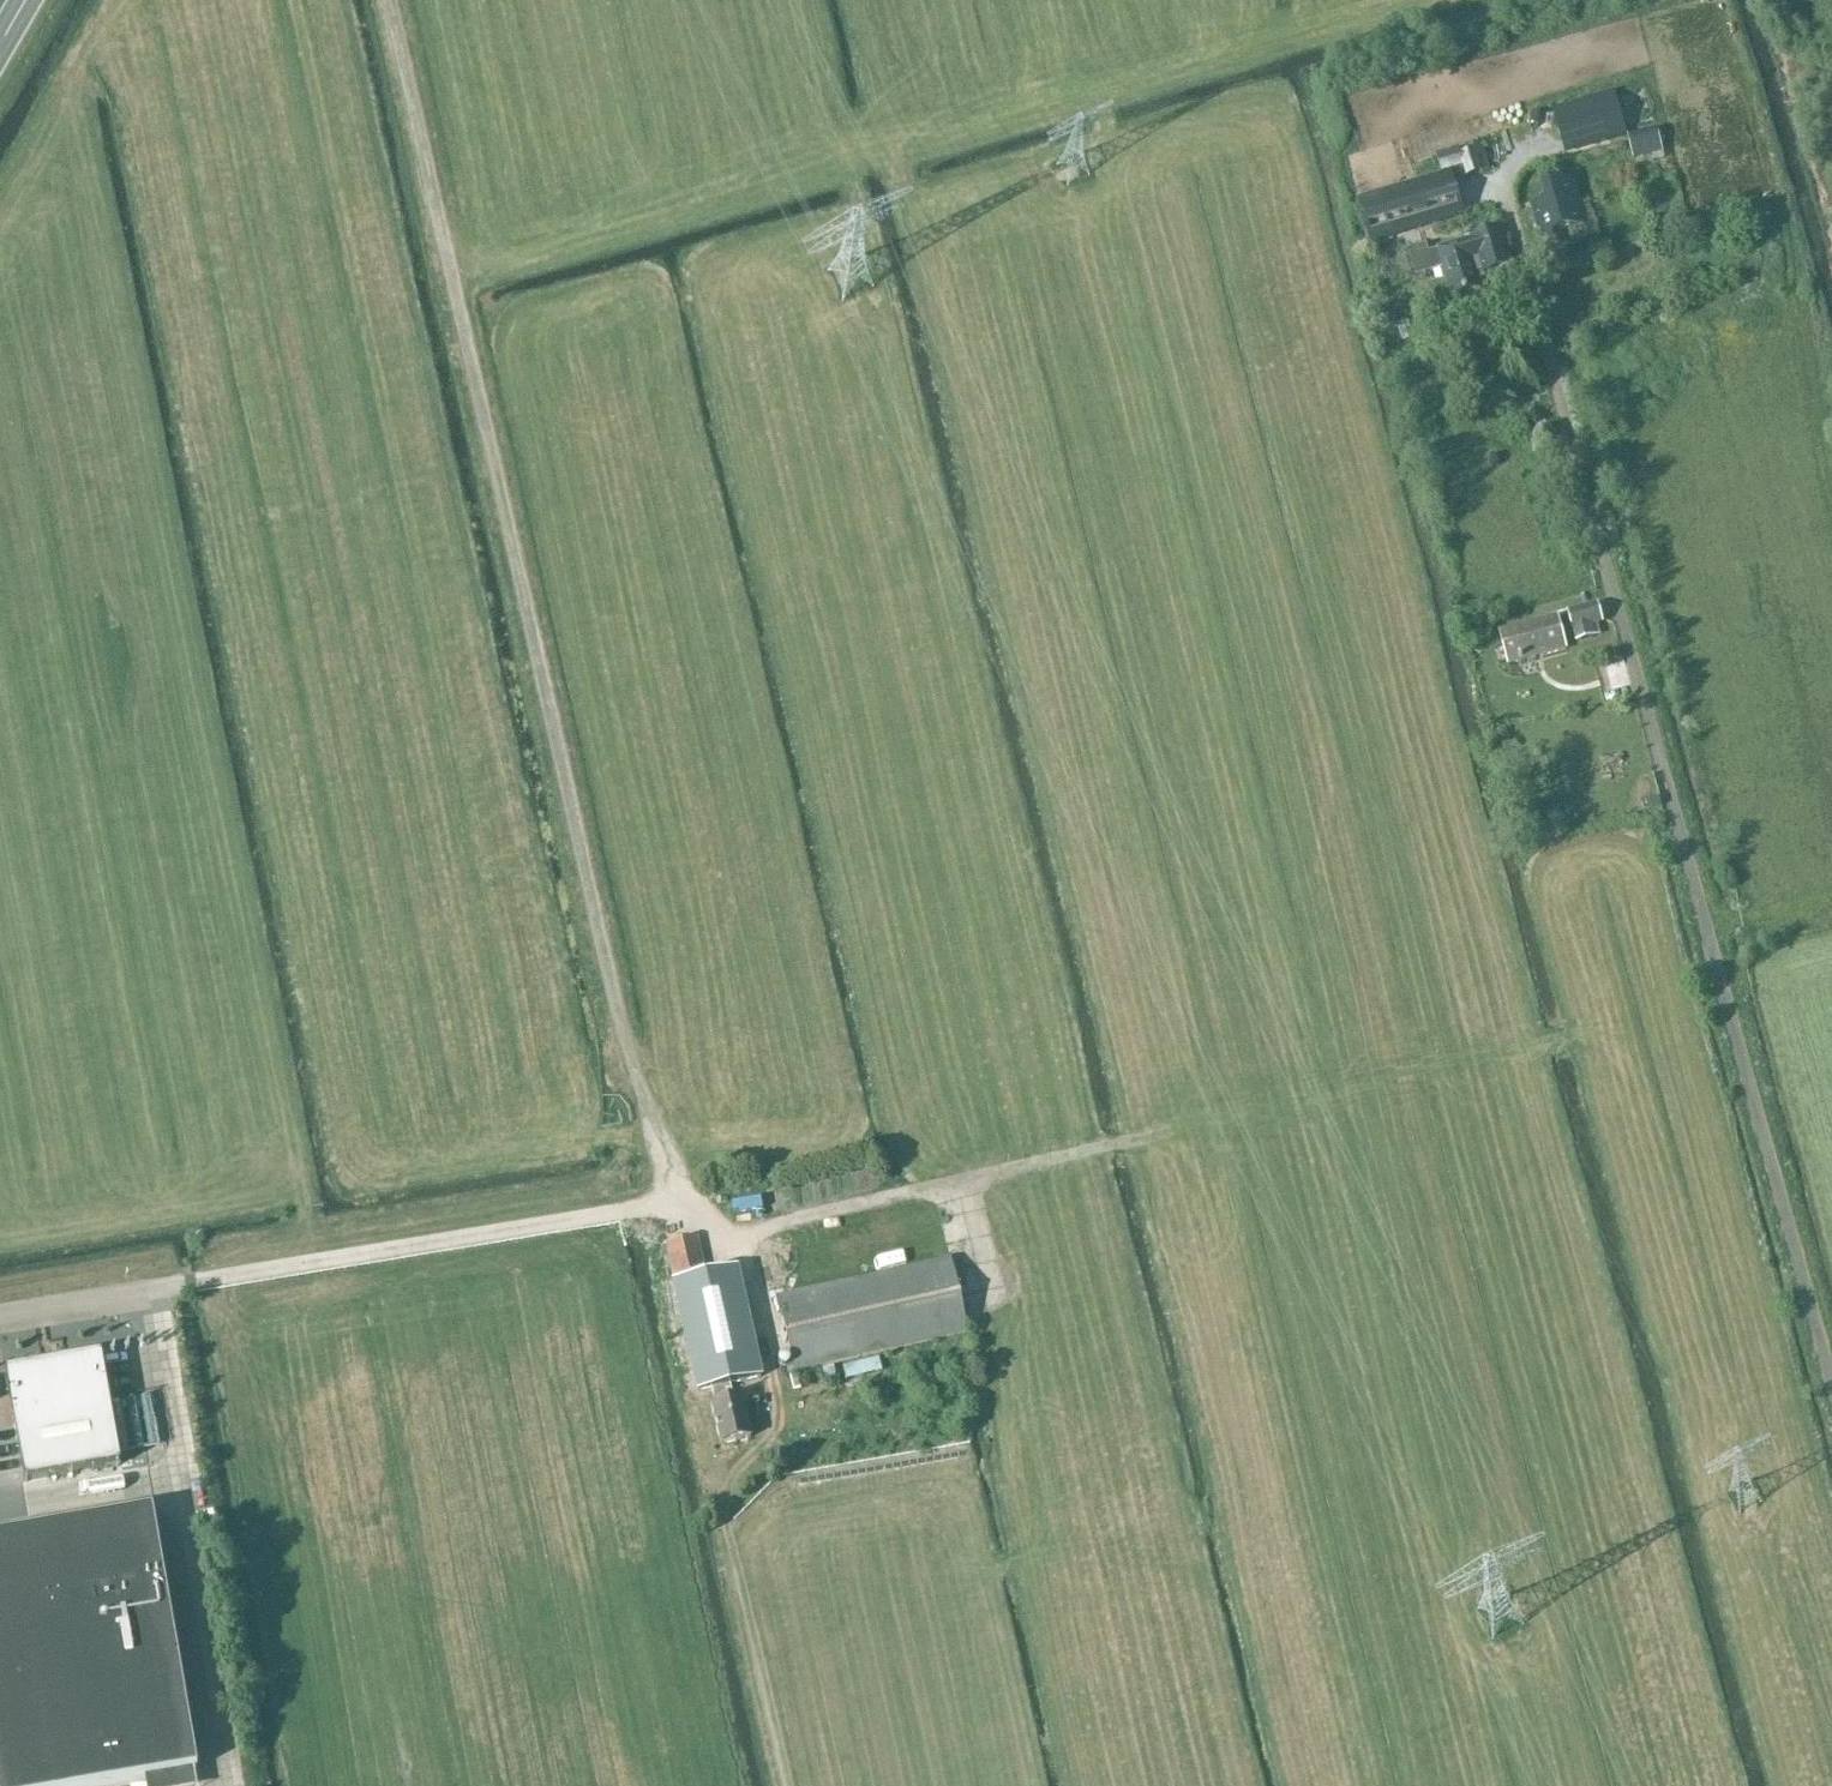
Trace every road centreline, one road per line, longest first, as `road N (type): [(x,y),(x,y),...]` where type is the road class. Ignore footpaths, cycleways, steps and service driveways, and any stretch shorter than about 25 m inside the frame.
road 1 (track): [(677,1204),(646,1122),(390,0)]
road 2 (unclassified): [(1831,1374),(1540,297)]
road 3 (track): [(785,1785),(725,1526),(728,1495),(760,1452)]
road 4 (unclassified): [(0,1318),(133,1295)]

